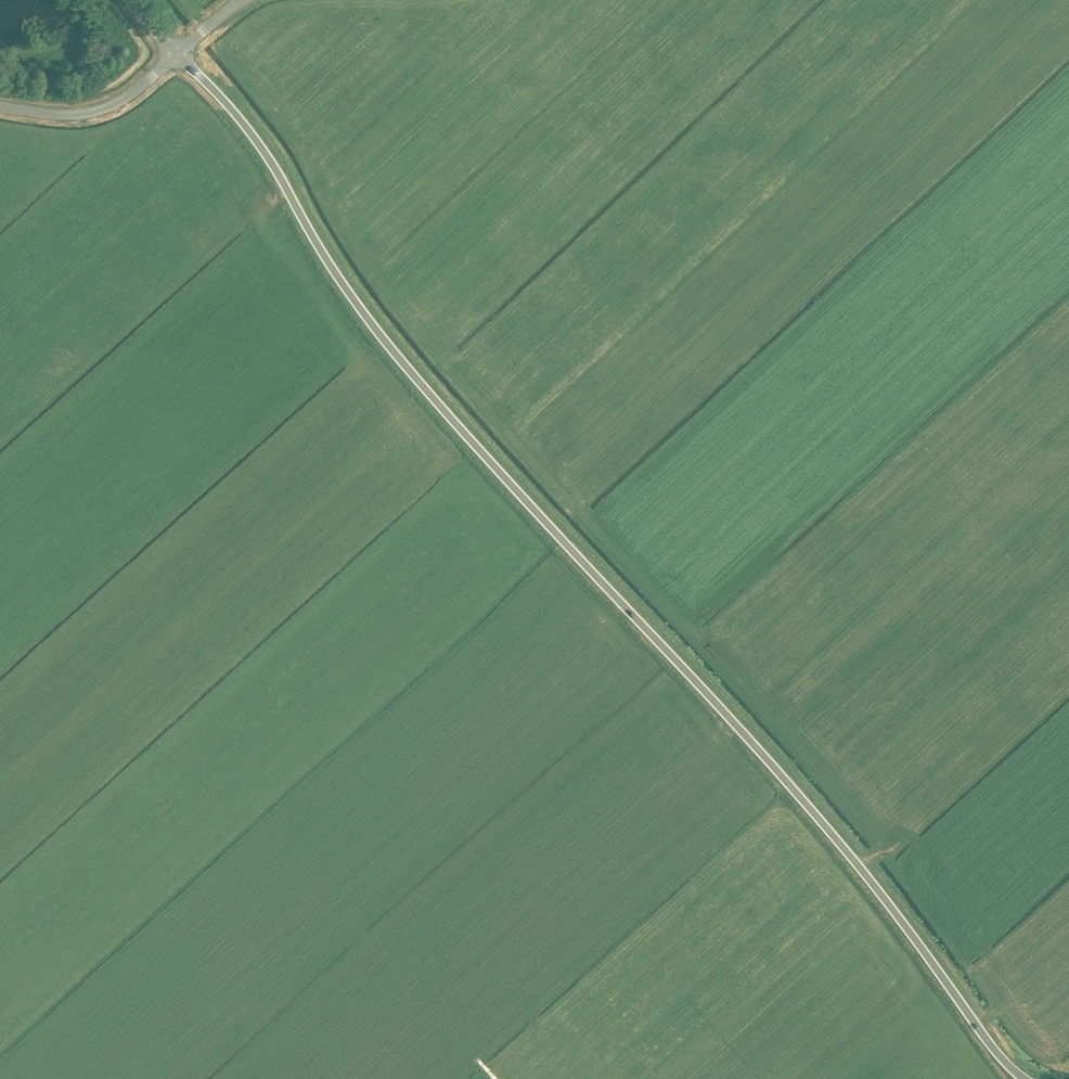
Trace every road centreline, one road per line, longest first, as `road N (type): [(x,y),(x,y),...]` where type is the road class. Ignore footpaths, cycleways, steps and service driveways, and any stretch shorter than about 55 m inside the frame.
road 1 (tertiary): [(1024,1078),(835,837),(394,351),(336,275),(253,136),(174,53)]
road 2 (tertiary): [(0,105),(60,115),(105,109),(174,53)]

